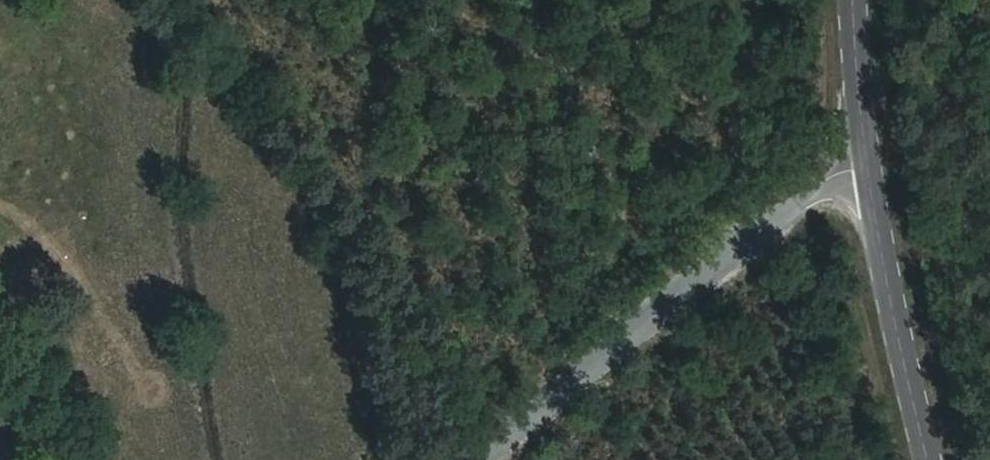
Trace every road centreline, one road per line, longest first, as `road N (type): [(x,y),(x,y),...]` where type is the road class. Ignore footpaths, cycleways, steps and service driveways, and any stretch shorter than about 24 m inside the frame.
road 1 (residential): [(500,459),(870,156)]
road 2 (secondary): [(870,156),(947,459)]
road 3 (secondary): [(867,0),(870,156)]

